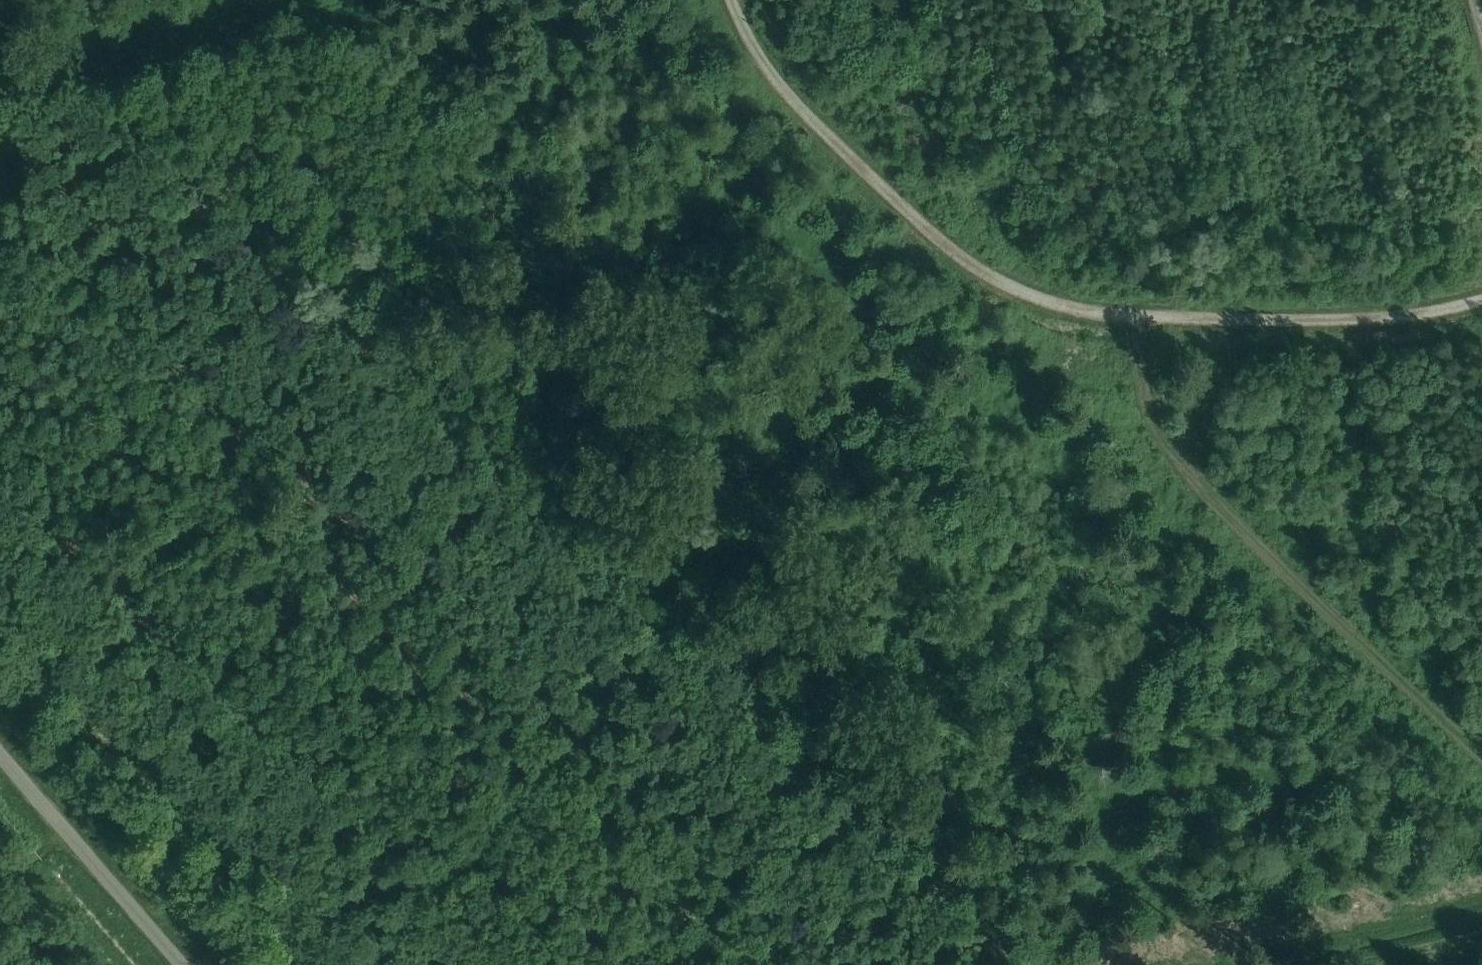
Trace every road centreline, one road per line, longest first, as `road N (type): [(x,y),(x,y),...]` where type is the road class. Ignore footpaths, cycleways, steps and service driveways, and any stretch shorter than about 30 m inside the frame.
road 1 (track): [(1481,754),(979,270)]
road 2 (unclassified): [(182,964),(0,756)]

